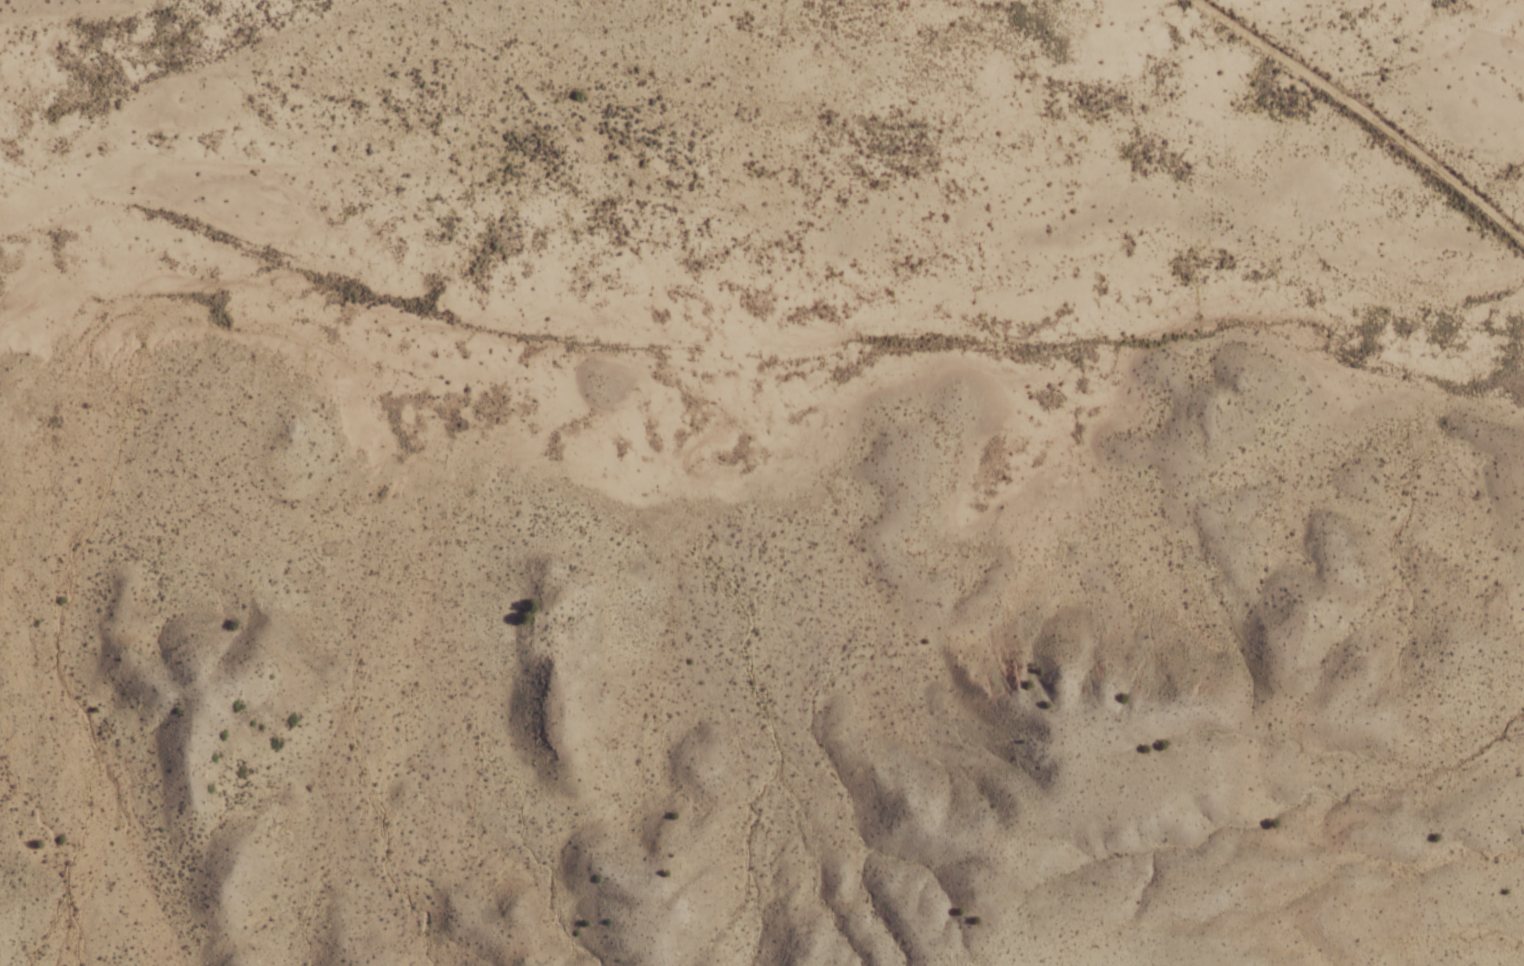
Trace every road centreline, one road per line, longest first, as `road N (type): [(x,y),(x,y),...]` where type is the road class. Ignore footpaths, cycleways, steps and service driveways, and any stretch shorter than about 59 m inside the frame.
road 1 (residential): [(1257,0),(1523,230)]

